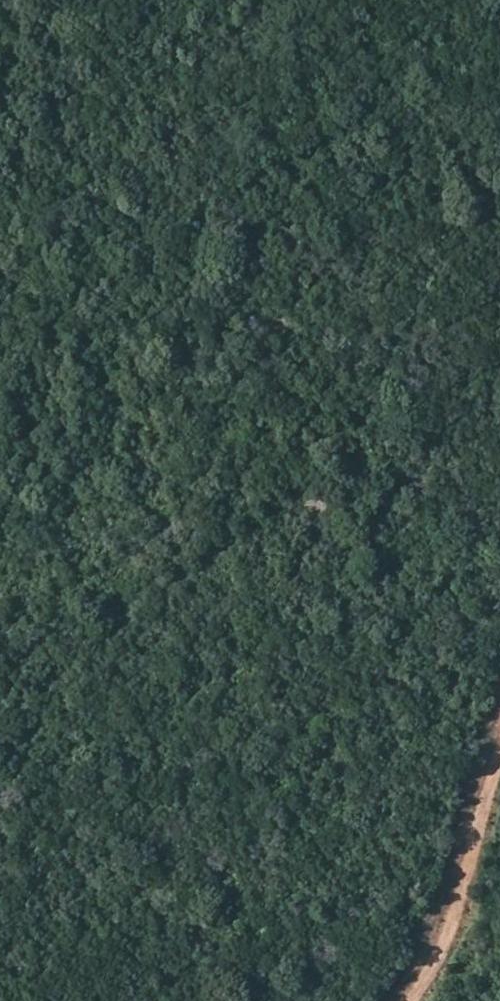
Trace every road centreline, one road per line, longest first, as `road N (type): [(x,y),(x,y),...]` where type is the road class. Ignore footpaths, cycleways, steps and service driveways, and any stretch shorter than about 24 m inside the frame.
road 1 (track): [(499,725),(480,761),(406,1000)]

